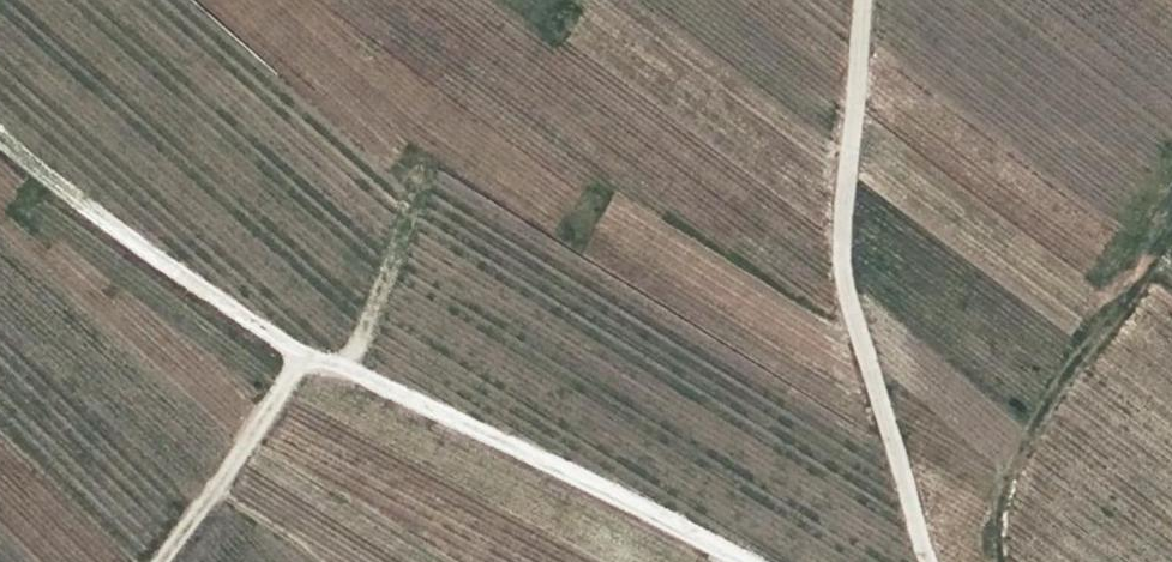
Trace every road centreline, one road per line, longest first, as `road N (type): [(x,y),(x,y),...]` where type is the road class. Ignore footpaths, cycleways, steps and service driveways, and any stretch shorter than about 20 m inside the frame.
road 1 (track): [(0,136),(166,265),(312,358),(754,561)]
road 2 (track): [(928,561),(841,261),(860,0)]
road 3 (track): [(312,358),(160,561)]

